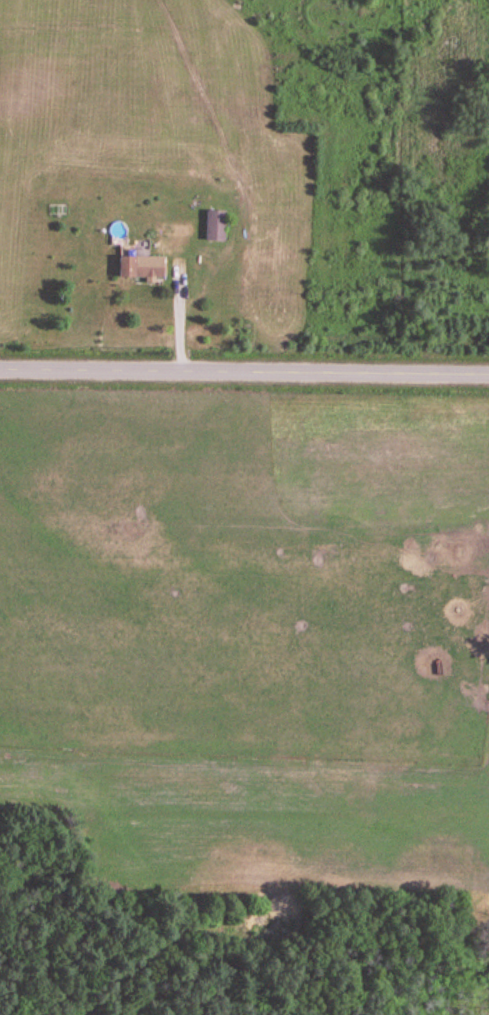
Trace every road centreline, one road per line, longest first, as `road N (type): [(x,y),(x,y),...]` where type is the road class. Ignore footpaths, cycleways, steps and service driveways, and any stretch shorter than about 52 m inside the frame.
road 1 (residential): [(0,368),(488,374)]

